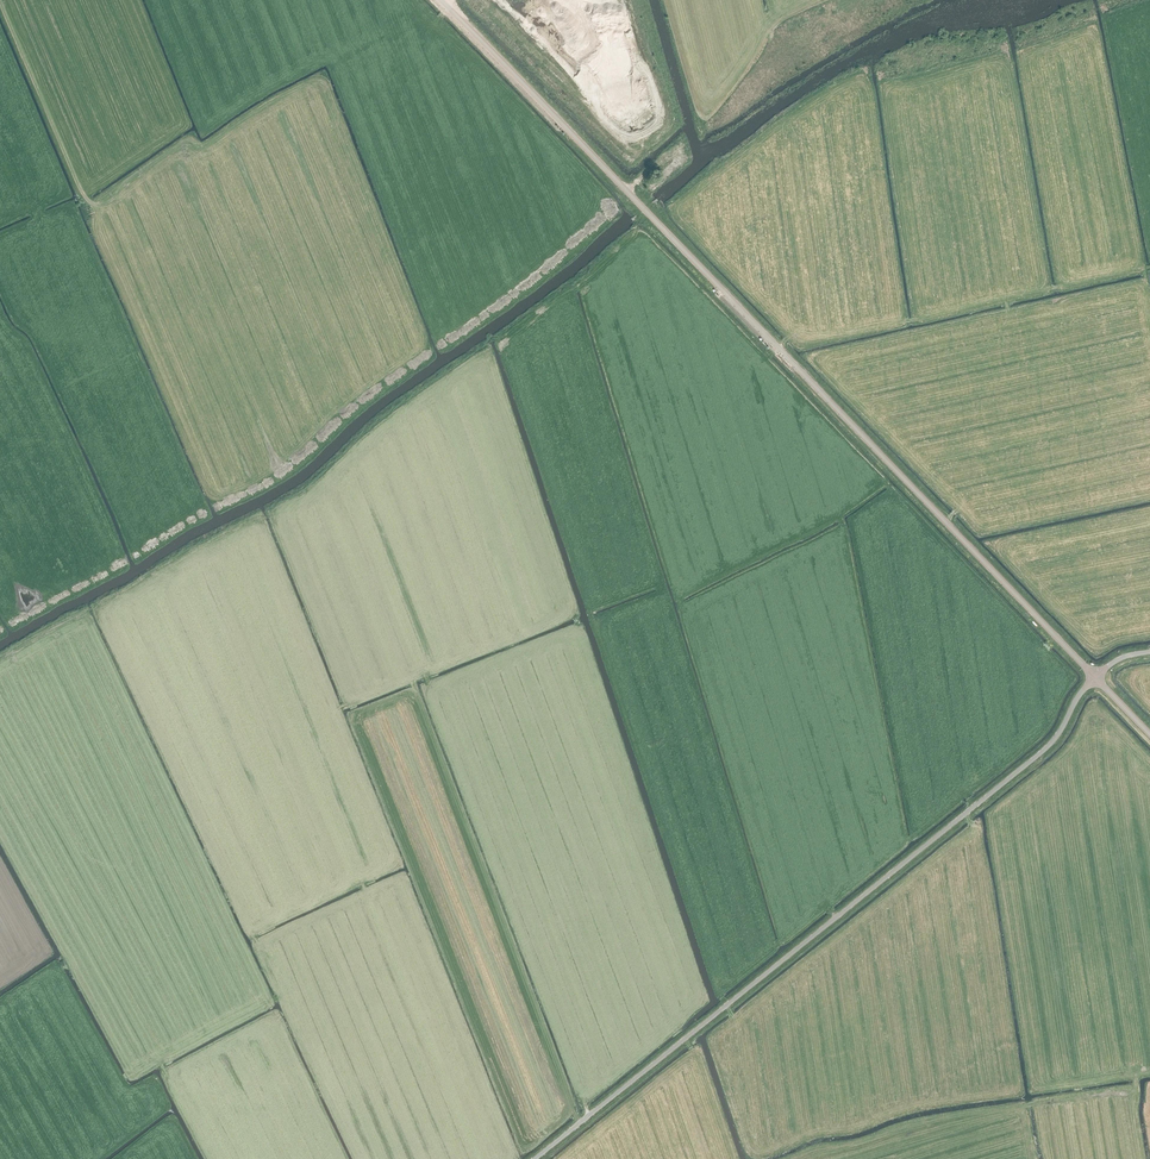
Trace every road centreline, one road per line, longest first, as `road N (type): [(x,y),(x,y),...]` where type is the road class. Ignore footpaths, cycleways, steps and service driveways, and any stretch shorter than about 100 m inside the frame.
road 1 (tertiary): [(1095,678),(441,0)]
road 2 (unclassified): [(535,1158),(1043,751),(1095,678)]

